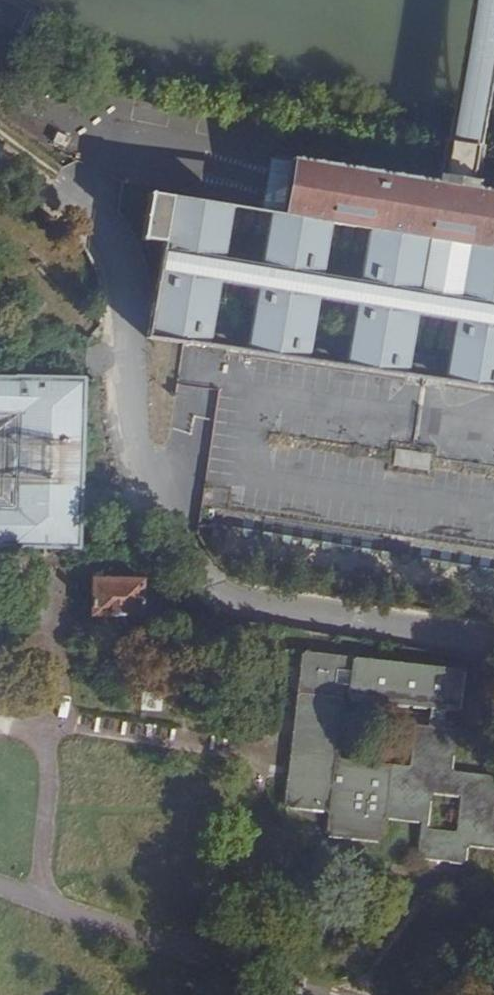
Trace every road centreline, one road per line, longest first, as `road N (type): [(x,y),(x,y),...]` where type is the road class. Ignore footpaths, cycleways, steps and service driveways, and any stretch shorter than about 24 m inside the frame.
road 1 (unclassified): [(493,645),(230,602),(204,587),(170,540),(136,441),(124,260),(88,214),(0,153)]

